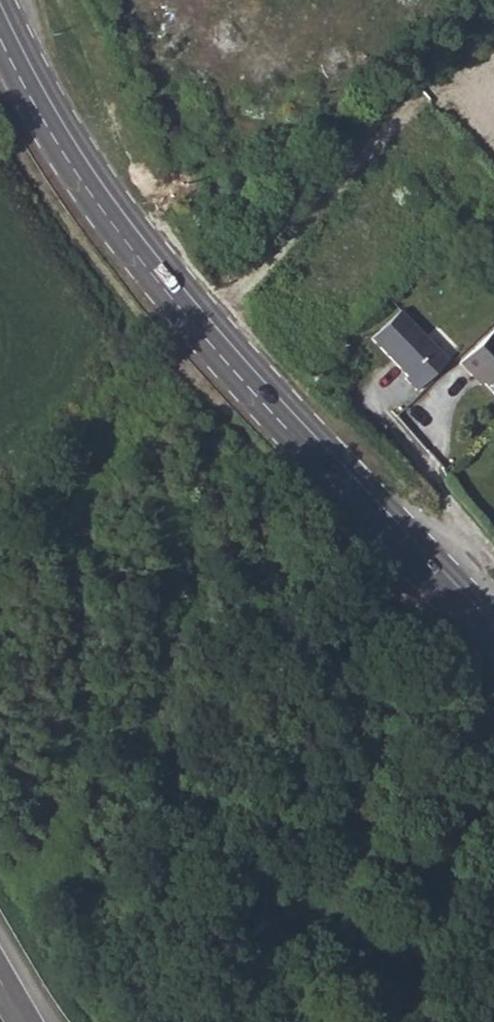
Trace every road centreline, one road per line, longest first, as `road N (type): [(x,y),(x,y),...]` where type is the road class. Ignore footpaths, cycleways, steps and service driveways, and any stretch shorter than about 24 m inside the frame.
road 1 (secondary): [(0,1),(43,89),(196,301),(493,625)]

